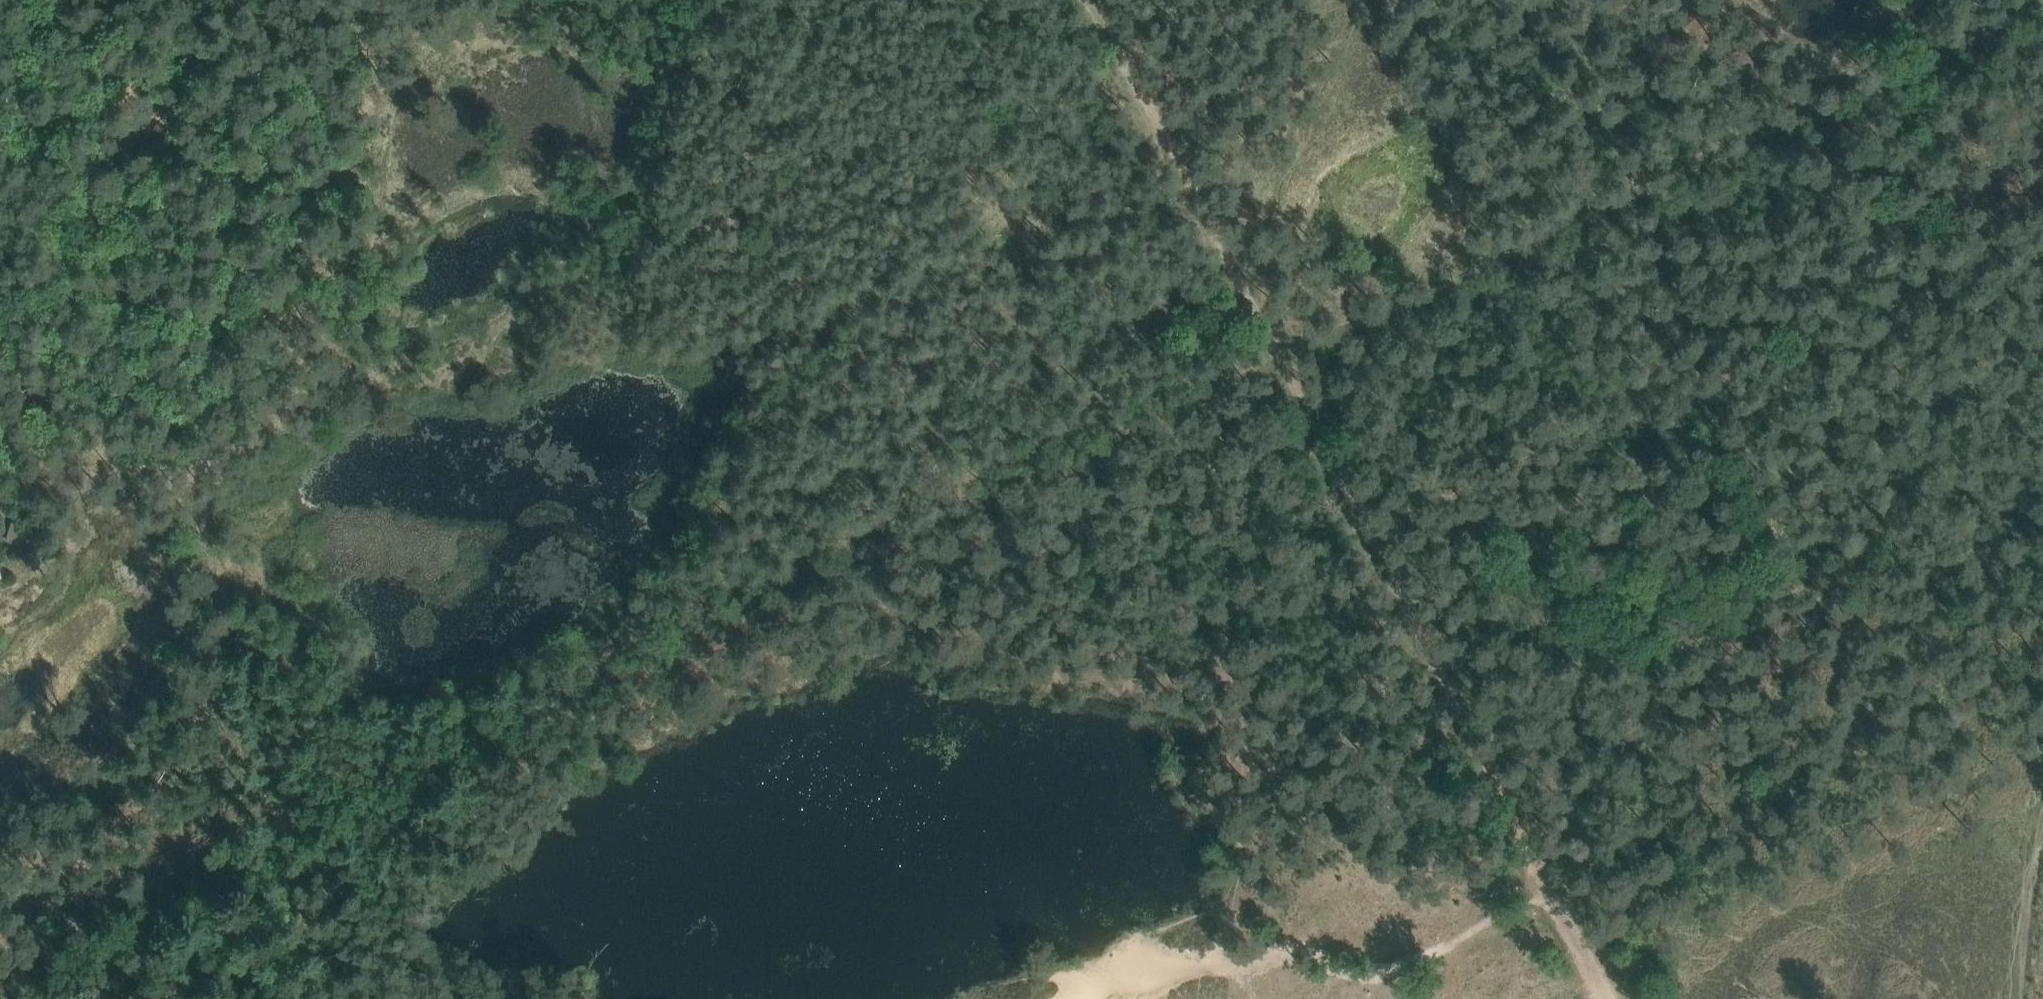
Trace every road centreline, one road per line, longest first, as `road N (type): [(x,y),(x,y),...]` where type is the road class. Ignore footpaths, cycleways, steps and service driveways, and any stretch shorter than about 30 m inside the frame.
road 1 (track): [(1076,0),(1409,615),(1538,884)]
road 2 (track): [(1538,884),(1601,998)]

